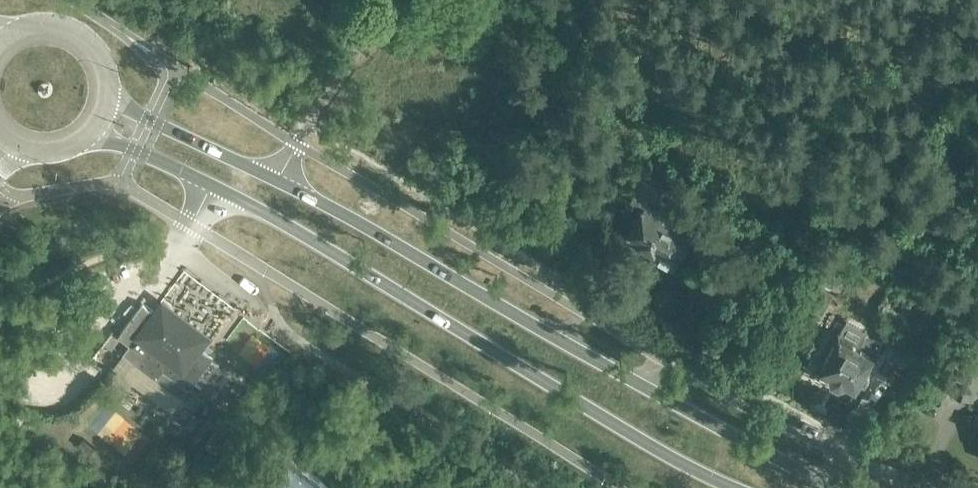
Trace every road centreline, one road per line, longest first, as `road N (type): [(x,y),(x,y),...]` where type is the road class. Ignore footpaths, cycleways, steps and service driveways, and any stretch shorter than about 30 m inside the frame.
road 1 (primary): [(838,487),(110,91)]
road 2 (primary): [(84,141),(134,149),(214,186),(734,487)]
road 3 (primary): [(110,91),(100,53),(74,30),(47,23),(14,31)]

